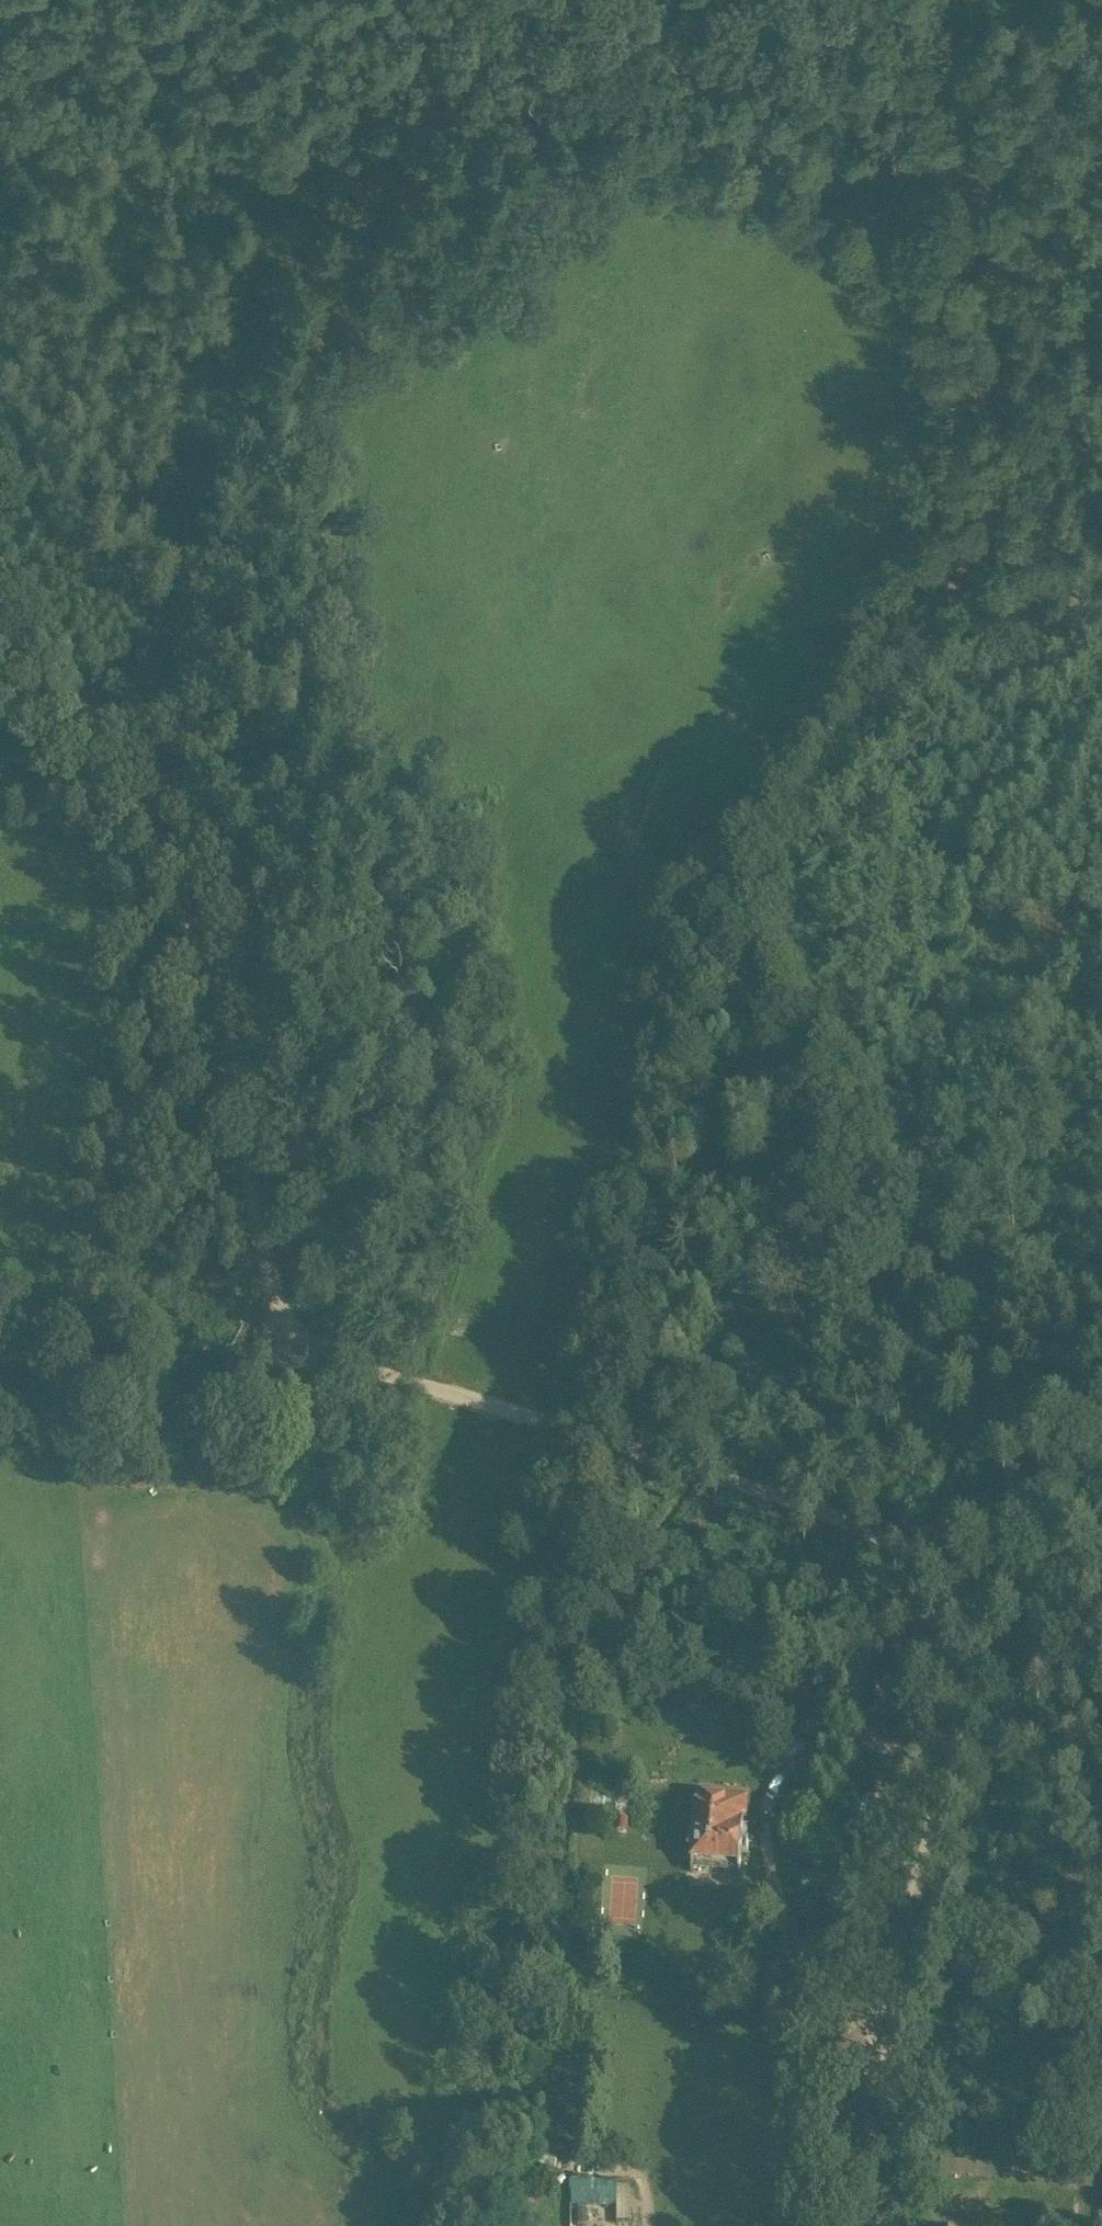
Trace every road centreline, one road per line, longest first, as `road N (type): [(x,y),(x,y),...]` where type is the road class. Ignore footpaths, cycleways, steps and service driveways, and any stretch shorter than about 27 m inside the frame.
road 1 (track): [(938,1572),(977,1614),(981,1669),(883,2039),(881,2130),(891,2225)]
road 2 (track): [(145,785),(209,984),(280,1294),(319,1349)]
road 3 (track): [(319,1349),(287,1359),(0,1355)]
road 4 (track): [(985,1611),(1029,1458),(1079,1388),(1101,1374)]
road 5 (track): [(42,638),(132,758)]
road 6 (track): [(977,1614),(1101,1599)]

